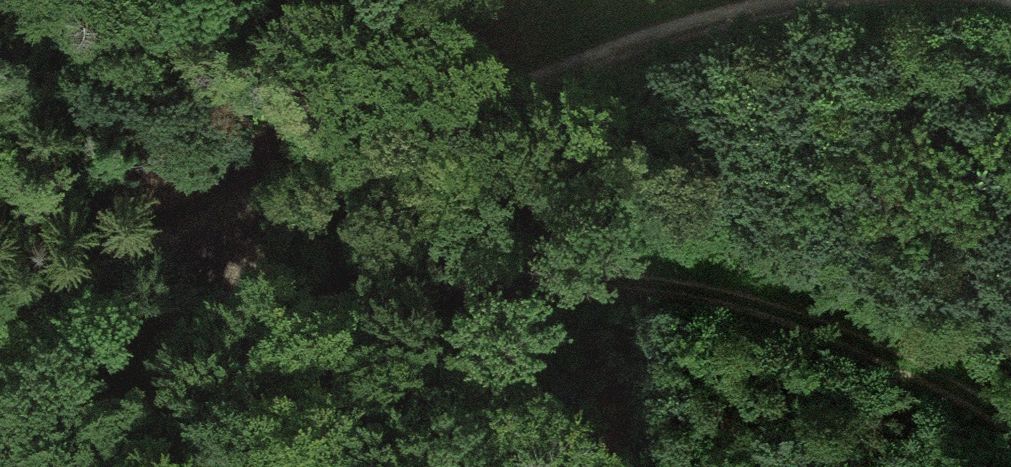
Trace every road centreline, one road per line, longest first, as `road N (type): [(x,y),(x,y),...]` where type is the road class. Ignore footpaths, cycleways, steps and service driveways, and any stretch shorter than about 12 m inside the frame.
road 1 (track): [(883,0),(651,33),(363,158),(203,218),(0,319)]
road 2 (track): [(1010,414),(847,324),(703,283),(561,270),(274,277),(234,258),(203,218)]
road 3 (track): [(0,460),(160,329),(274,277)]

